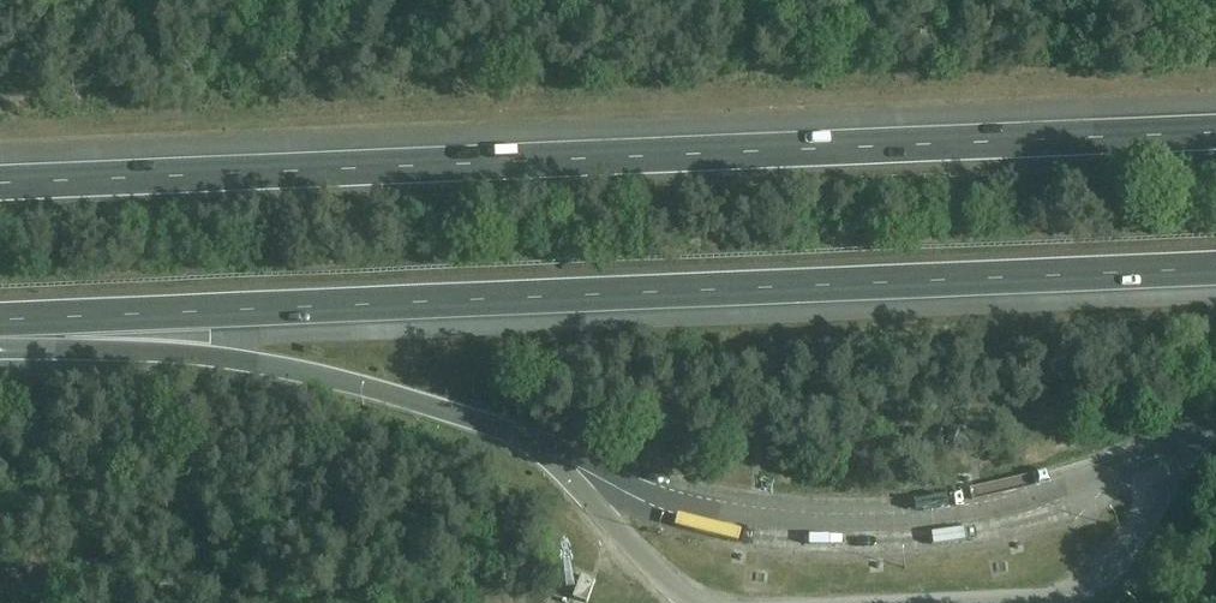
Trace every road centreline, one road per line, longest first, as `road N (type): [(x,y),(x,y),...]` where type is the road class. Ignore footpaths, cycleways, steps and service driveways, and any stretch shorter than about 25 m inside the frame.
road 1 (motorway): [(0,320),(1215,266)]
road 2 (motorway): [(1215,129),(0,183)]
road 3 (motorway): [(0,327),(296,370),(506,430)]
road 4 (track): [(0,587),(142,583),(248,602)]

